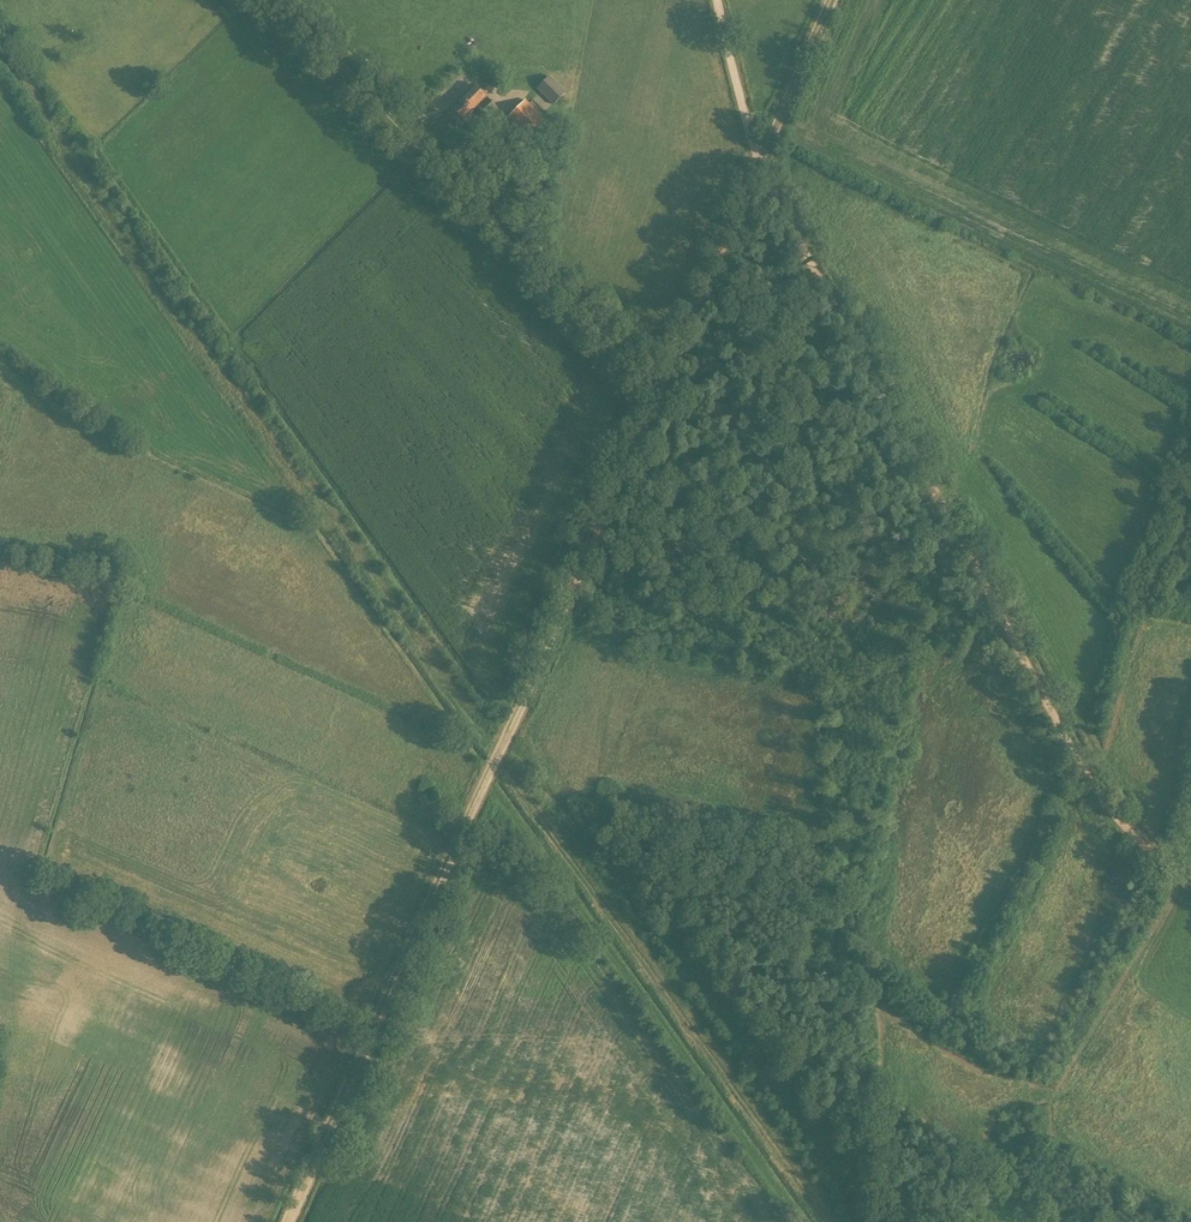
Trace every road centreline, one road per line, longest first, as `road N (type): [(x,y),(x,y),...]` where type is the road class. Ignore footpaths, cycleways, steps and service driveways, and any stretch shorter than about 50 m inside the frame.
road 1 (track): [(721,0),(759,151),(283,1221)]
road 2 (track): [(827,0),(759,151),(1059,736),(1129,830),(1190,880)]

